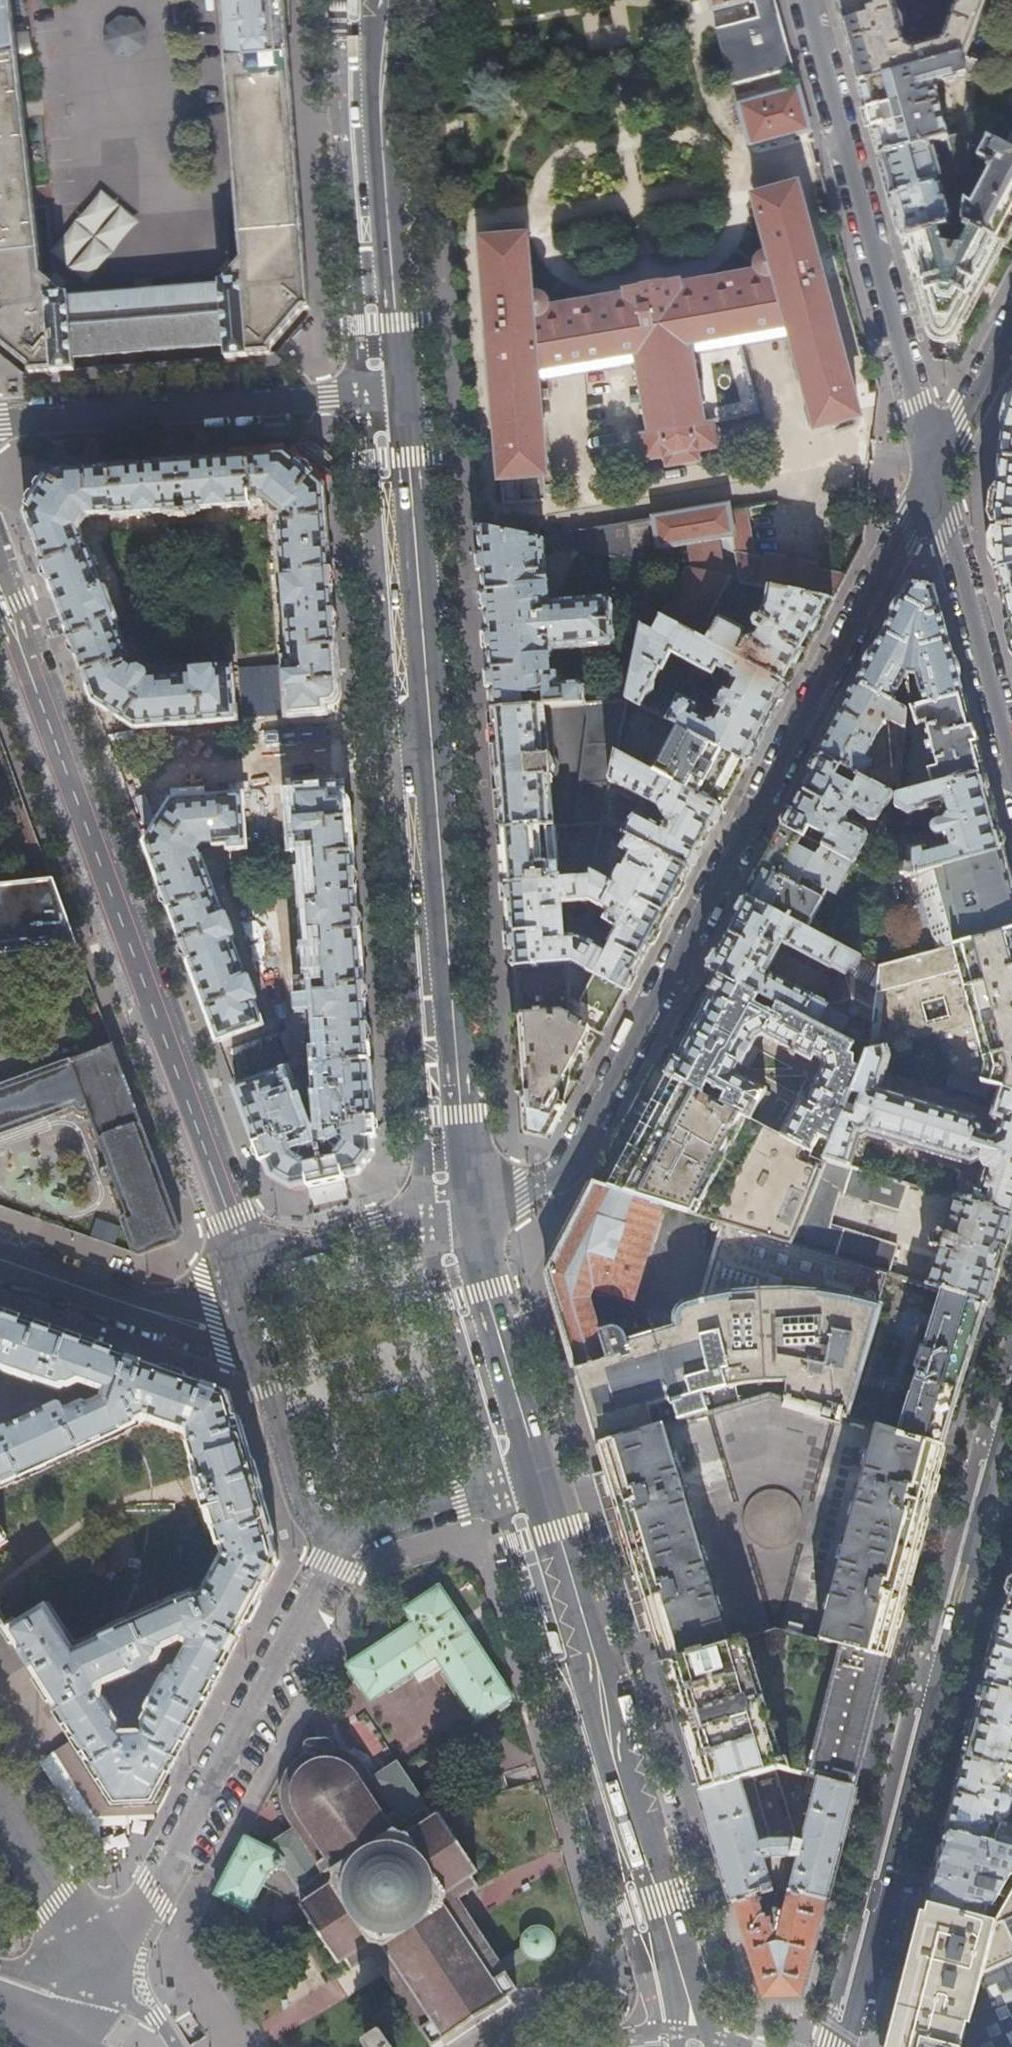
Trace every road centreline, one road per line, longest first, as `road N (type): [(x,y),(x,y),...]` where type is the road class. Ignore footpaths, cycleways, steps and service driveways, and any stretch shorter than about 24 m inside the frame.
road 1 (residential): [(932,476),(565,1176),(468,1204)]
road 2 (primary): [(402,388),(468,1204)]
road 3 (residential): [(245,1260),(23,654)]
road 4 (residential): [(844,2046),(1011,1444)]
road 5 (primary): [(539,1476),(686,1975)]
road 6 (residential): [(113,1974),(350,1534)]
road 7 (residential): [(932,476),(806,0)]
road 8 (residential): [(0,422),(402,388)]
road 9 (primary): [(382,0),(380,99),(402,388)]
road 10 (residential): [(1011,769),(932,476)]
road 11 (primary): [(468,1204),(539,1476)]
road 12 (residential): [(253,1343),(0,1262)]
road 13 (residential): [(245,1260),(468,1204)]
road 14 (residential): [(350,1534),(310,1517),(253,1343)]
road 15 (residential): [(113,1974),(0,1799)]
road 16 (residential): [(539,1476),(350,1534)]
road 17 (residential): [(1011,322),(932,476)]

